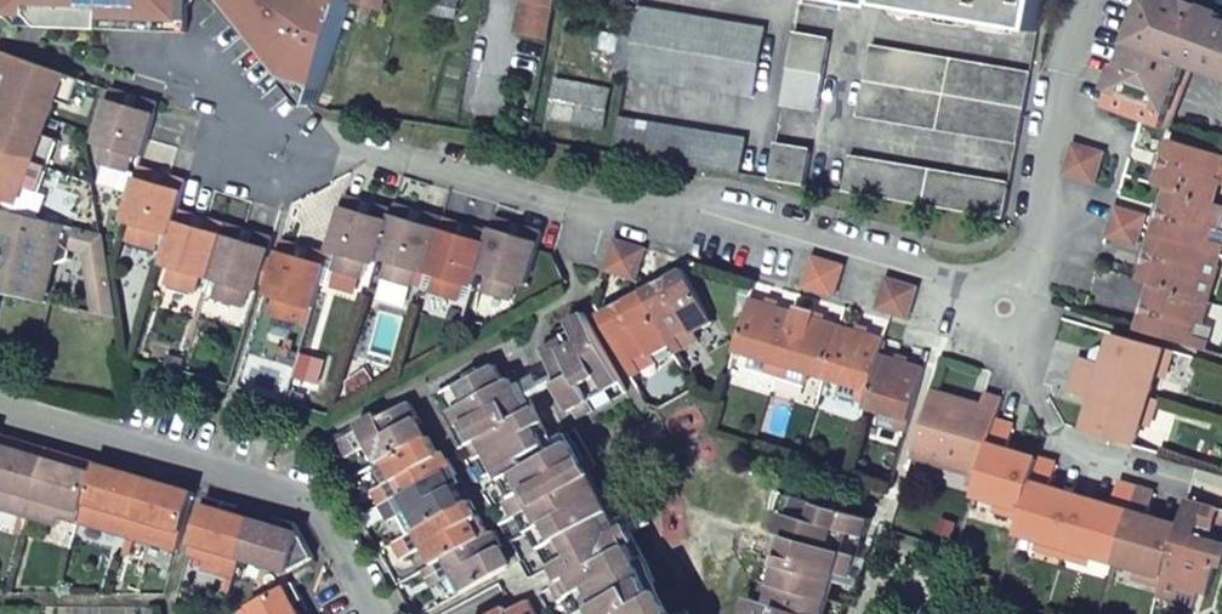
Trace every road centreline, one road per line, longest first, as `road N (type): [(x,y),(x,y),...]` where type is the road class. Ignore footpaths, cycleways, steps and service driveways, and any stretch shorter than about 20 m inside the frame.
road 1 (residential): [(581,214),(627,228),(700,199),(968,275),(1007,307)]
road 2 (residential): [(269,481),(327,413),(562,298),(581,214)]
road 3 (residential): [(171,90),(581,214)]
road 4 (residential): [(1007,307),(1054,451),(1221,488)]
road 5 (residential): [(1079,0),(1033,248),(1007,307)]
road 6 (residential): [(0,404),(269,481)]
road 7 (residential): [(269,481),(322,517),(373,613)]

